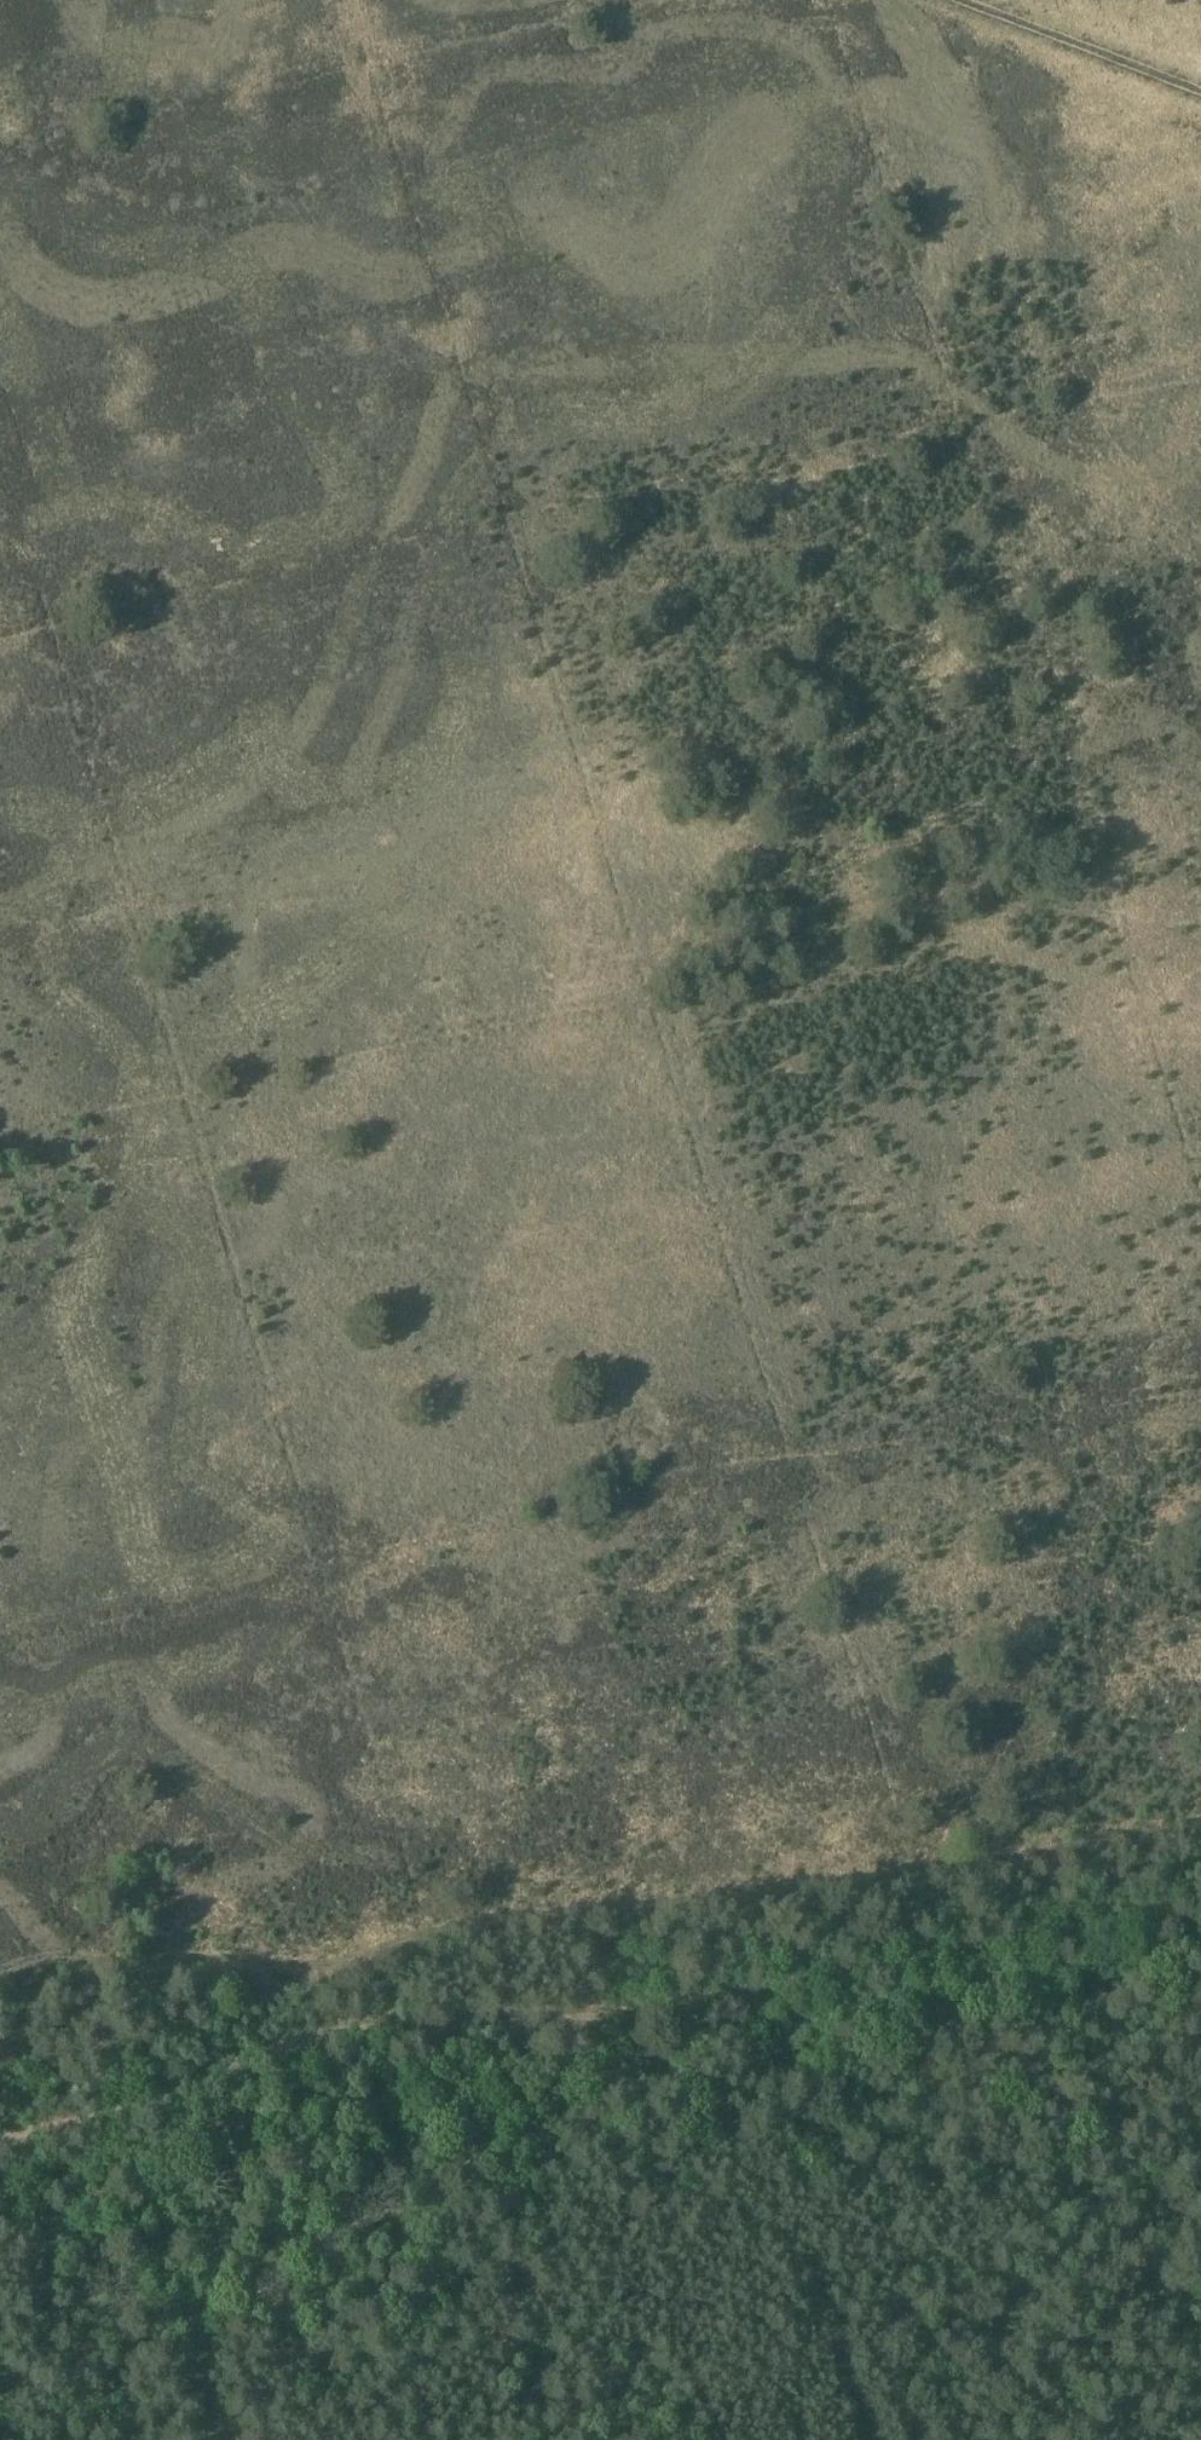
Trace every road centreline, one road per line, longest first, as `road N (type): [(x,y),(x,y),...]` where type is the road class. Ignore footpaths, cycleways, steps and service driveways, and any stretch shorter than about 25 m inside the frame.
road 1 (track): [(0,2139),(52,2131),(304,2039),(585,2022),(1200,1905)]
road 2 (track): [(953,0),(1200,96)]

